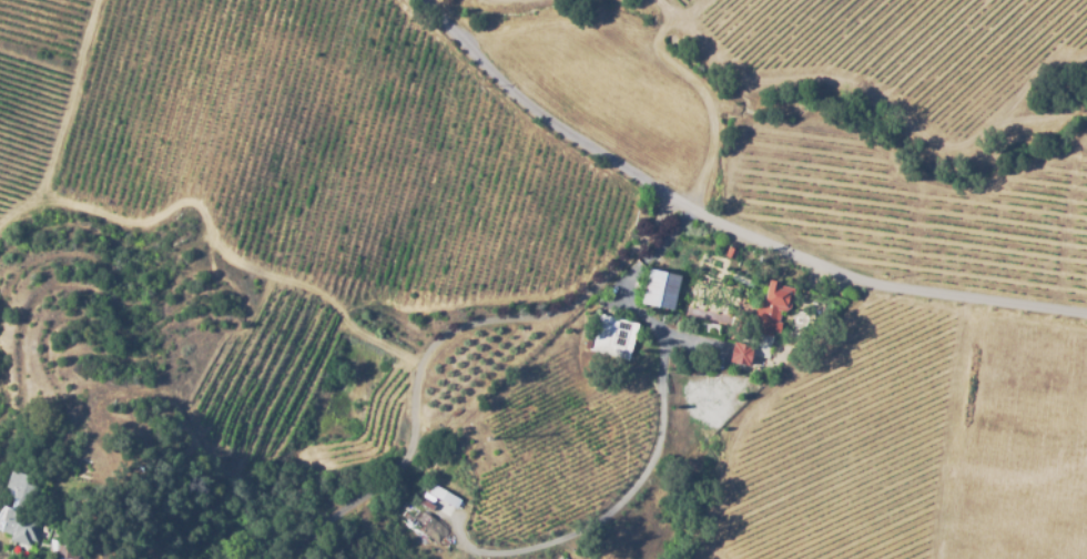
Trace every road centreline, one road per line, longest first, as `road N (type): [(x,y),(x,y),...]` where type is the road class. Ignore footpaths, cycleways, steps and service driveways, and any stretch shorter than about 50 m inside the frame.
road 1 (residential): [(1086,317),(908,293),(802,264),(685,209),(589,150),(505,90),(419,0)]

